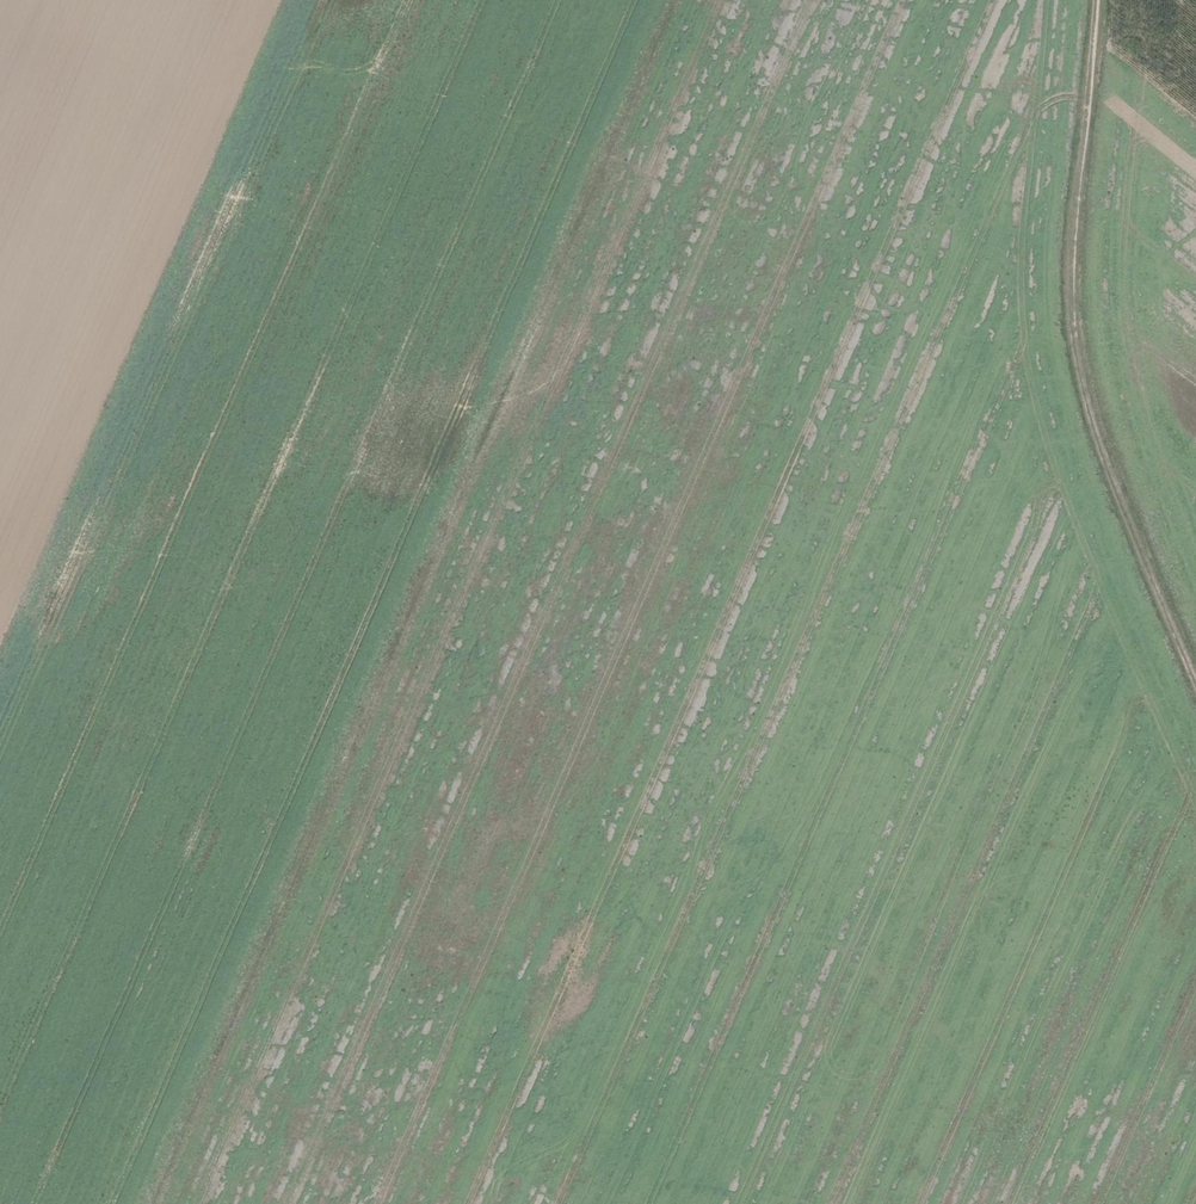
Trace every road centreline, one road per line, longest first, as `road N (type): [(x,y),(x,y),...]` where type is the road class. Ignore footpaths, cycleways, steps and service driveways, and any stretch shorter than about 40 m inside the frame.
road 1 (track): [(1077,0),(1071,74),(1088,455),(1195,697)]

